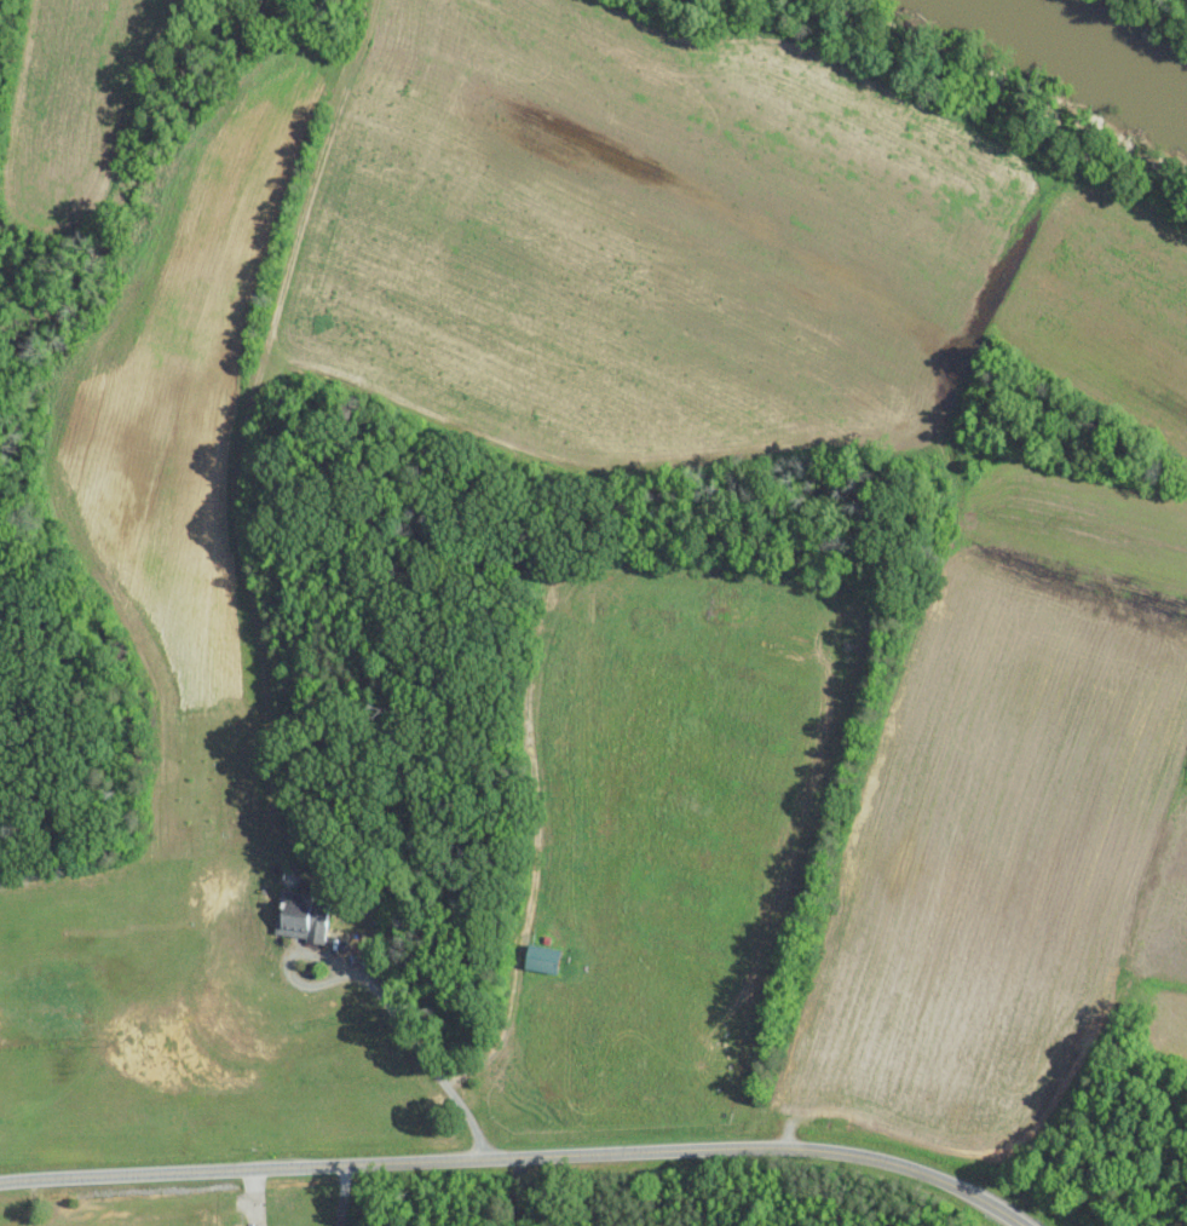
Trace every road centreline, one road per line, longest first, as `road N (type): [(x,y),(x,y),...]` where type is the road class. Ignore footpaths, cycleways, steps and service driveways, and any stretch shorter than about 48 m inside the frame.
road 1 (residential): [(1016,1225),(928,1176),(851,1157),(777,1151),(0,1184)]

